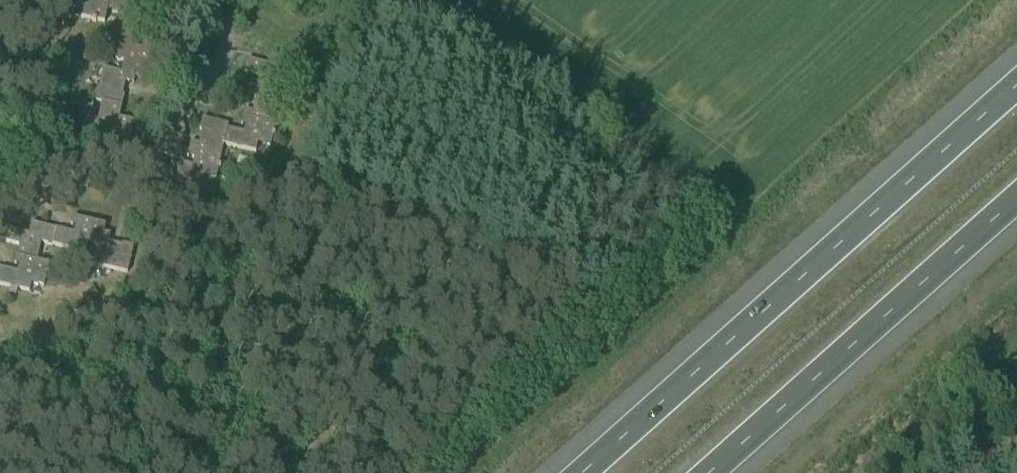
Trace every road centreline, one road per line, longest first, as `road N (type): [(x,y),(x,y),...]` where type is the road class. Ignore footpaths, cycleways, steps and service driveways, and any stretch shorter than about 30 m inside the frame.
road 1 (motorway): [(1016,83),(580,472)]
road 2 (motorway): [(707,472),(1016,197)]

